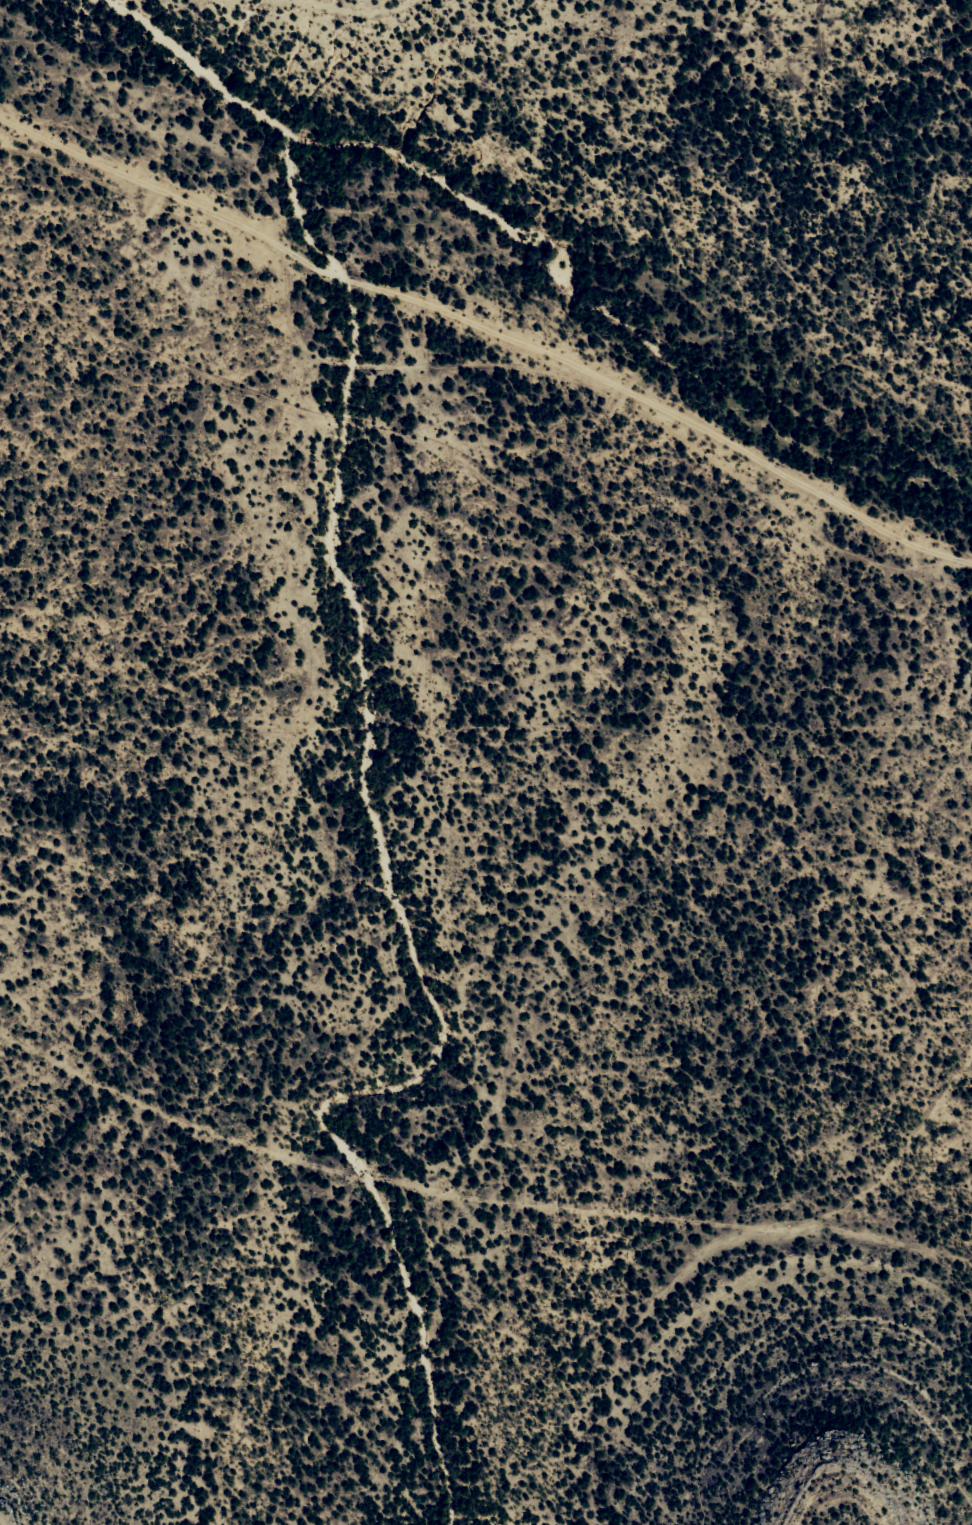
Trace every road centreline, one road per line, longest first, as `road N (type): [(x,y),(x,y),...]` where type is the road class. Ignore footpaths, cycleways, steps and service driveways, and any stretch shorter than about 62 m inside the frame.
road 1 (track): [(0,158),(150,225),(253,314),(387,379),(505,379),(654,443),(762,538),(971,614)]
road 2 (track): [(971,1109),(777,816),(609,612),(397,408),(387,379)]

